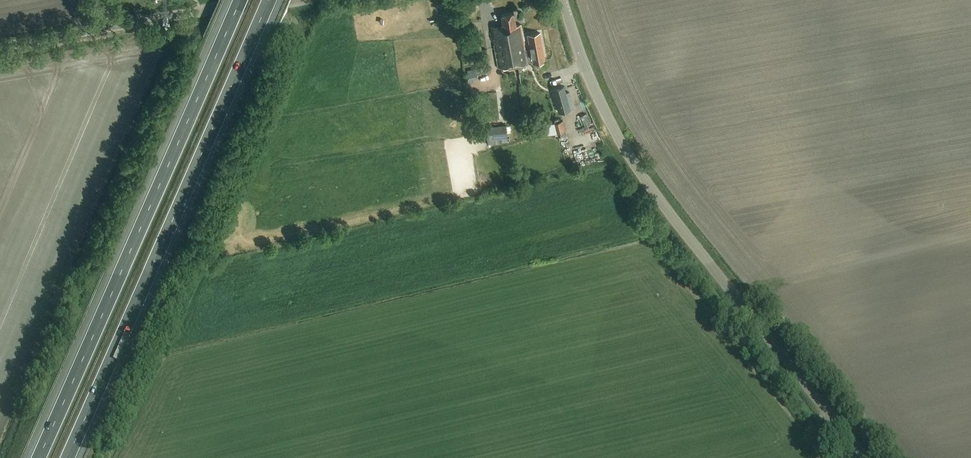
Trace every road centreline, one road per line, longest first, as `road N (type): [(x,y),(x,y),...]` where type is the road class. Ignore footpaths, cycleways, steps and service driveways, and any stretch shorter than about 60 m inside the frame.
road 1 (unclassified): [(865,457),(663,207),(621,141),(562,0)]
road 2 (motorway): [(240,0),(40,457)]
road 3 (motorway): [(70,457),(269,0)]
road 4 (tertiary): [(265,0),(105,28)]

